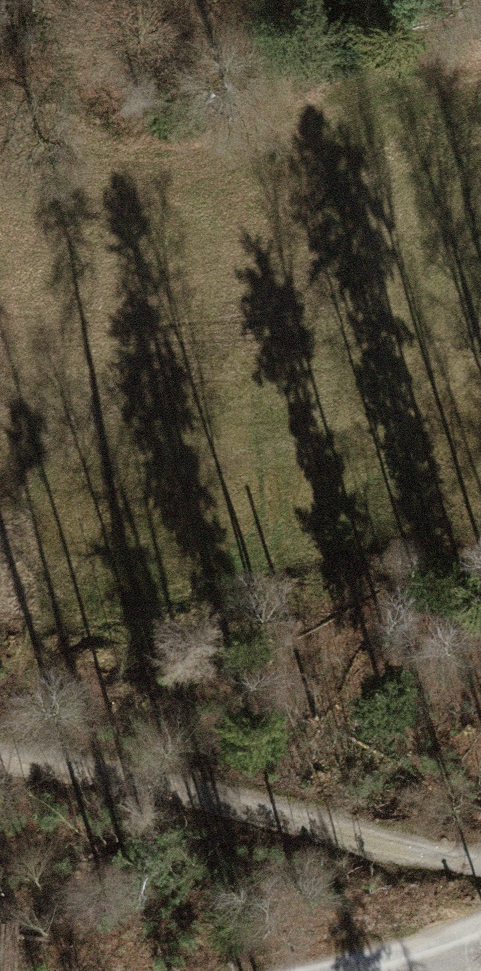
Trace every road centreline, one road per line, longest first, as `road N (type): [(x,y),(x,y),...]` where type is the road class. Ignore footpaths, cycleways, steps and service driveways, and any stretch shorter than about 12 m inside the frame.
road 1 (track): [(480,865),(94,770),(0,757)]
road 2 (track): [(128,168),(262,144),(480,73)]
road 3 (track): [(165,164),(44,115),(21,115),(0,127)]
road 4 (track): [(325,970),(480,924)]
road 5 (track): [(0,166),(28,174),(128,168)]

